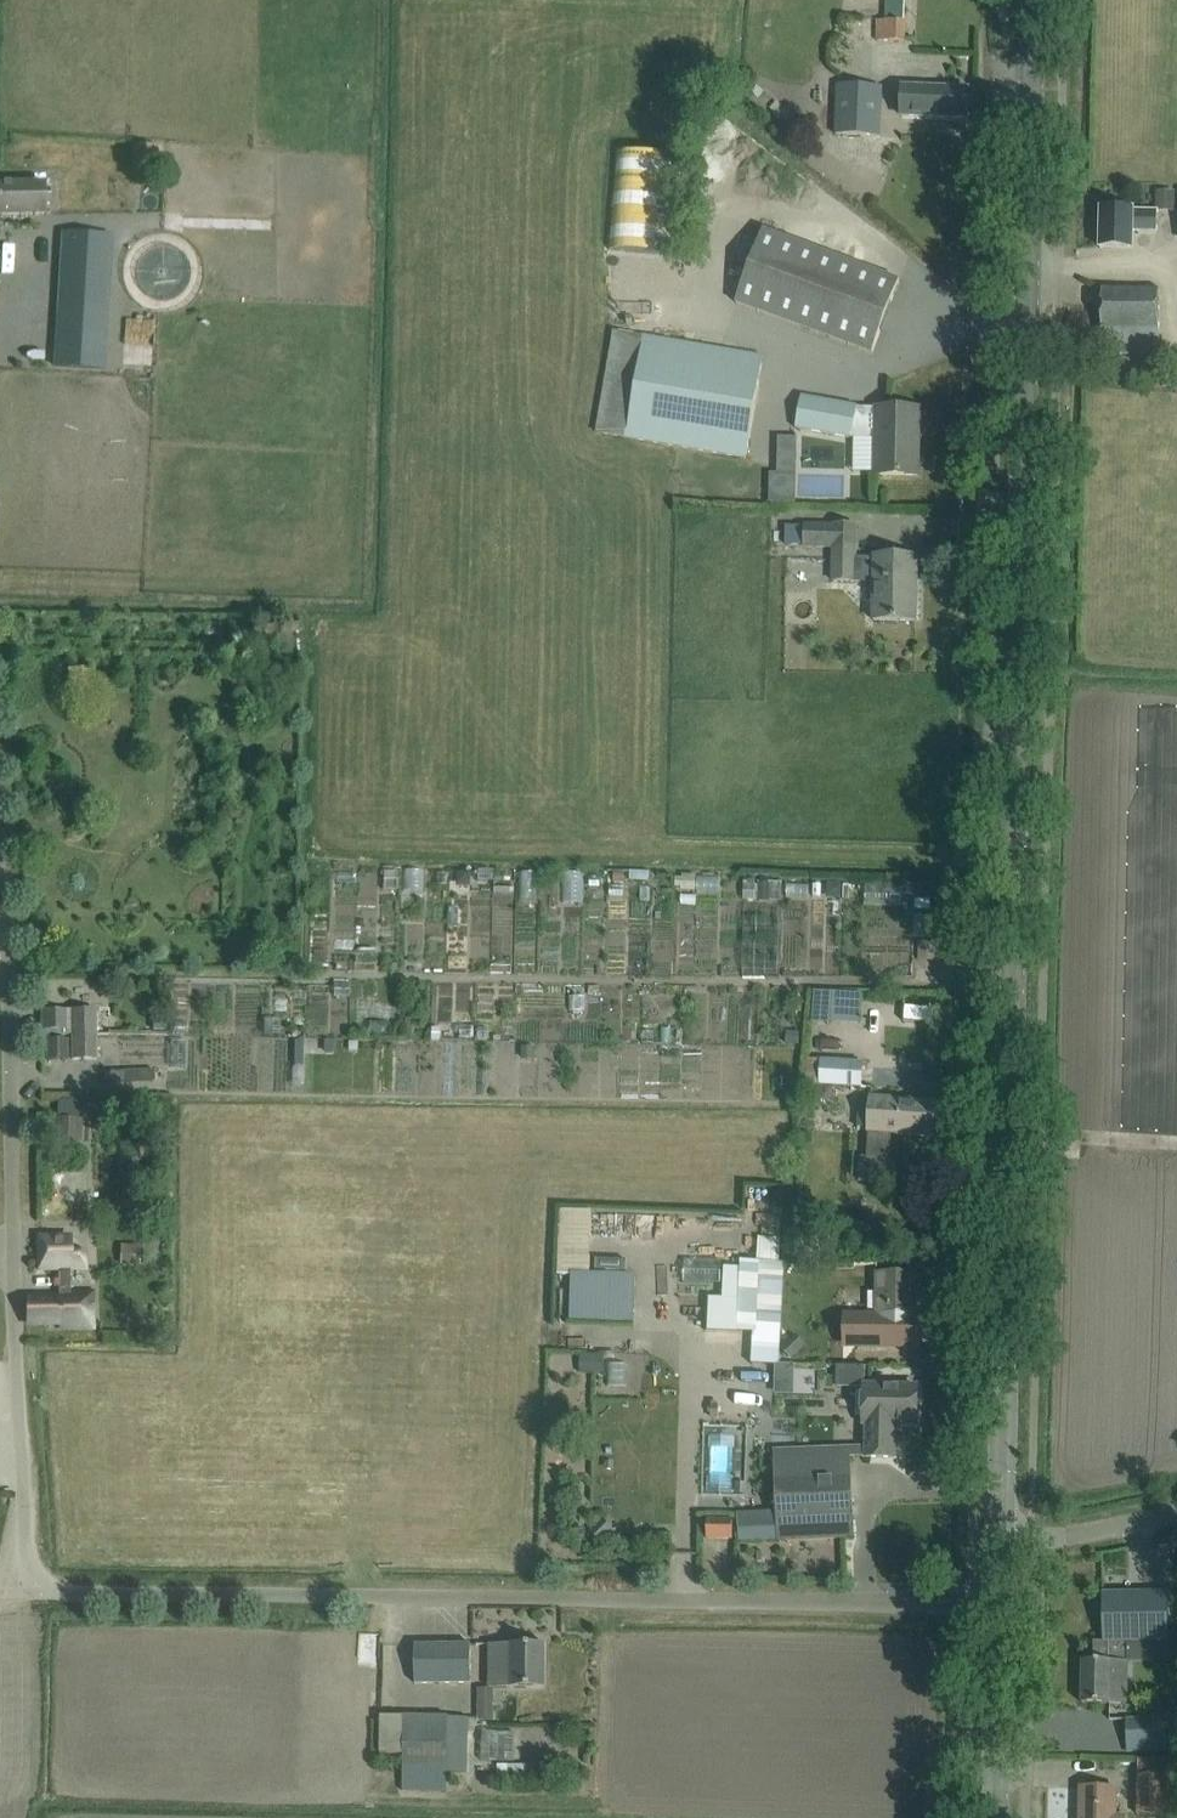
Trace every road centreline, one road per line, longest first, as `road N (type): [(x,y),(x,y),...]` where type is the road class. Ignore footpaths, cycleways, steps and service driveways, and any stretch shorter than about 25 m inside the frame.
road 1 (unclassified): [(1004,1595),(66,1591),(42,1558),(33,1493),(0,931)]
road 2 (tertiary): [(1006,1546),(1037,0)]
road 3 (tertiary): [(999,1817),(1004,1595)]
road 4 (unclassified): [(1006,1546),(1176,1508)]

